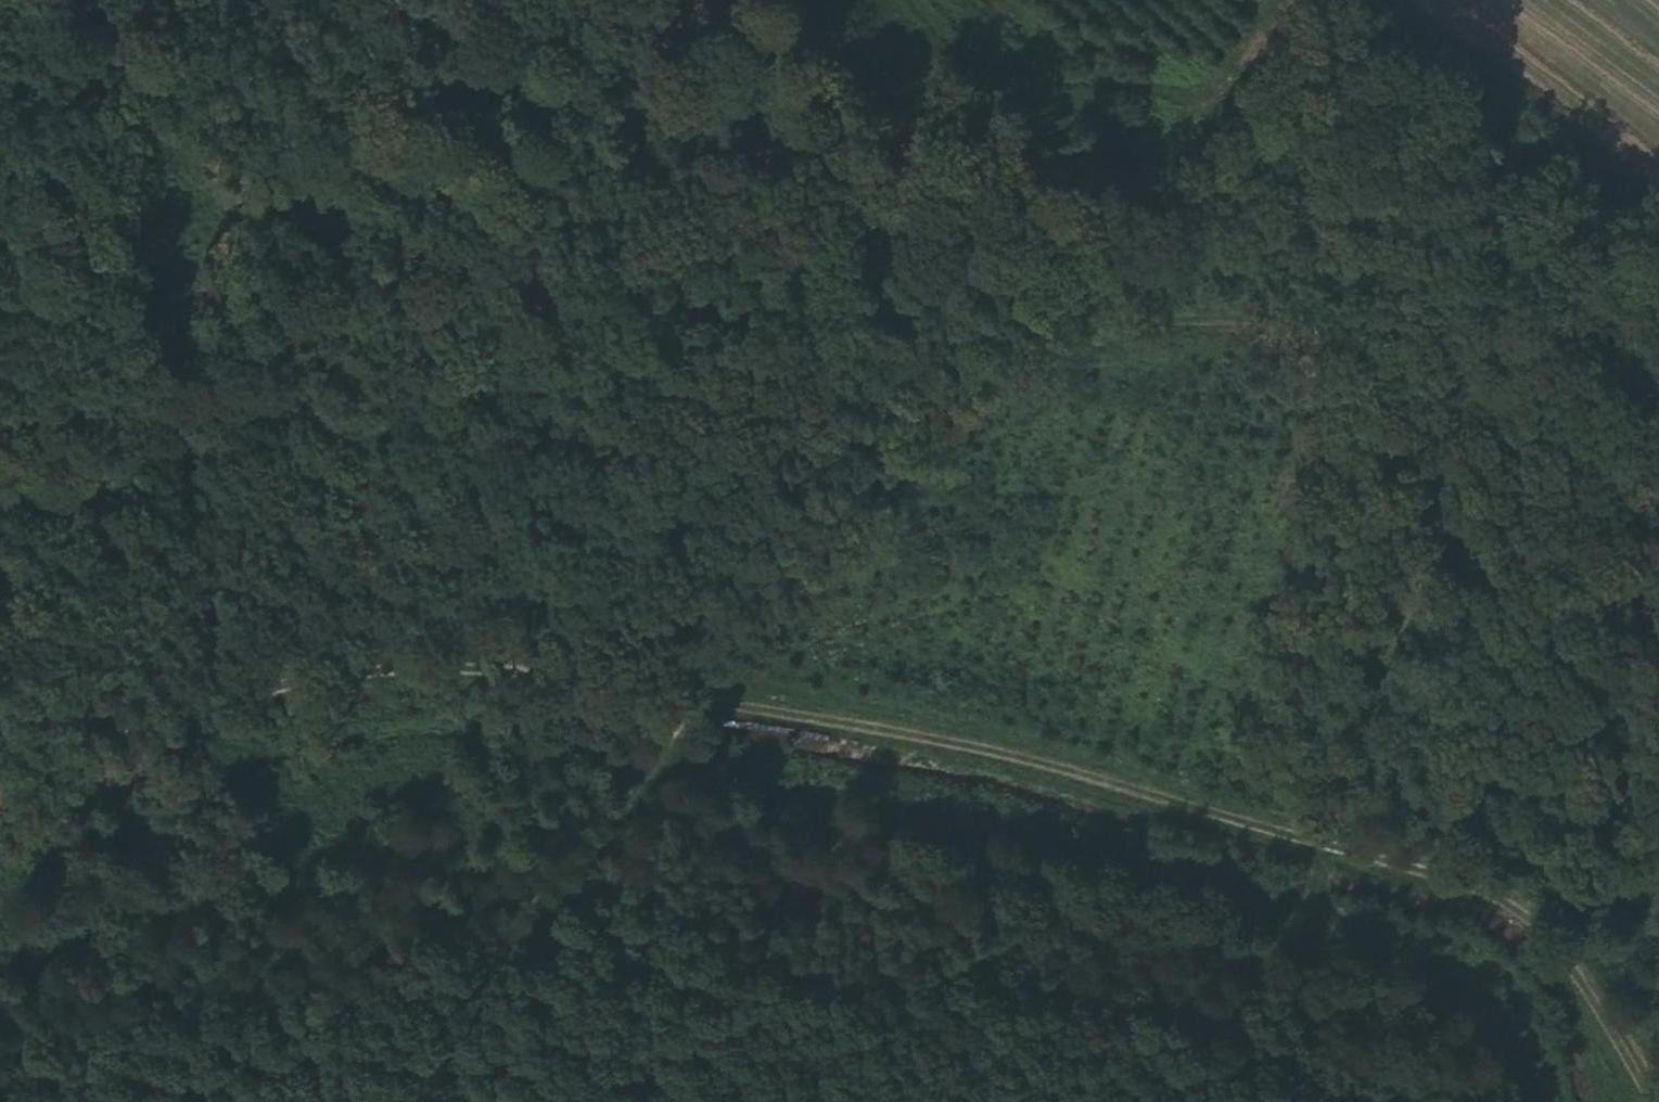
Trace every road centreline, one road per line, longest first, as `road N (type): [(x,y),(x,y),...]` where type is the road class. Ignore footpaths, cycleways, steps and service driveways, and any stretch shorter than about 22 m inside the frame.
road 1 (track): [(0,749),(312,667),(500,664),(814,715),(1081,824),(1434,946),(1543,1029),(1595,1101)]
road 2 (track): [(1658,254),(1331,0)]

